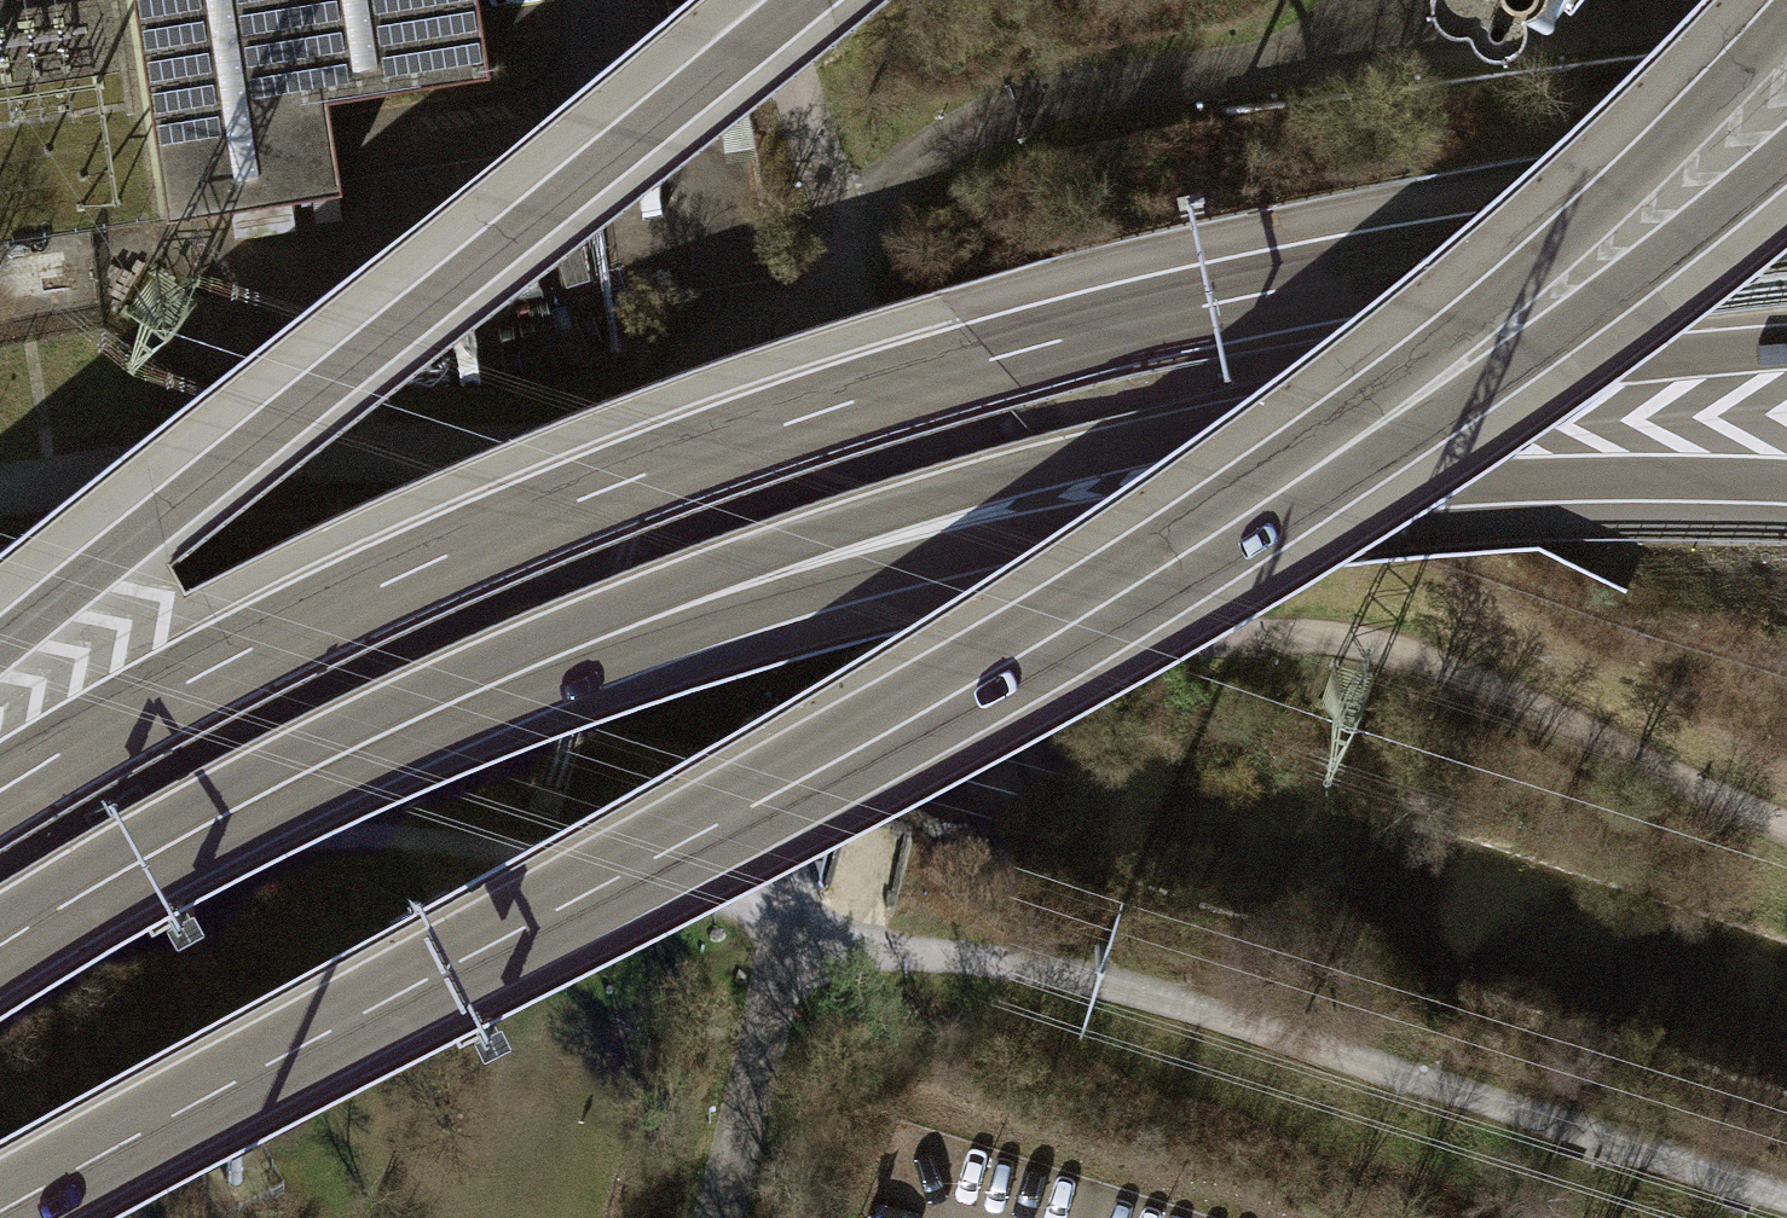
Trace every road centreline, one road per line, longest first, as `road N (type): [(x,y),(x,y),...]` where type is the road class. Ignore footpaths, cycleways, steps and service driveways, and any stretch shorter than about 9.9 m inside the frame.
road 1 (motorway): [(1786,216),(1417,264),(1231,300),(995,358),(823,412),(415,570),(227,661),(0,791)]
road 2 (motorway): [(0,1212),(916,716),(1313,469)]
road 3 (motorway): [(674,611),(866,517),(1081,457),(1590,362),(1786,347)]
road 4 (motorway): [(674,611),(1129,517),(1384,487),(1581,478),(1786,482)]
road 5 (track): [(1786,1200),(1066,976),(836,950),(794,1002)]
road 6 (motorway): [(803,0),(0,647)]
road 7 (track): [(0,861),(406,836),(521,851),(794,1002)]
road 8 (motorway): [(0,945),(374,739),(674,611)]
road 9 (motorway): [(1313,469),(1428,352),(1662,152),(1786,23)]
road 10 (track): [(1786,831),(1587,719),(1355,633),(1232,635)]
road 11 (motorway): [(1313,469),(1470,395),(1786,154)]
road 12 (track): [(893,548),(800,884),(794,1002)]

